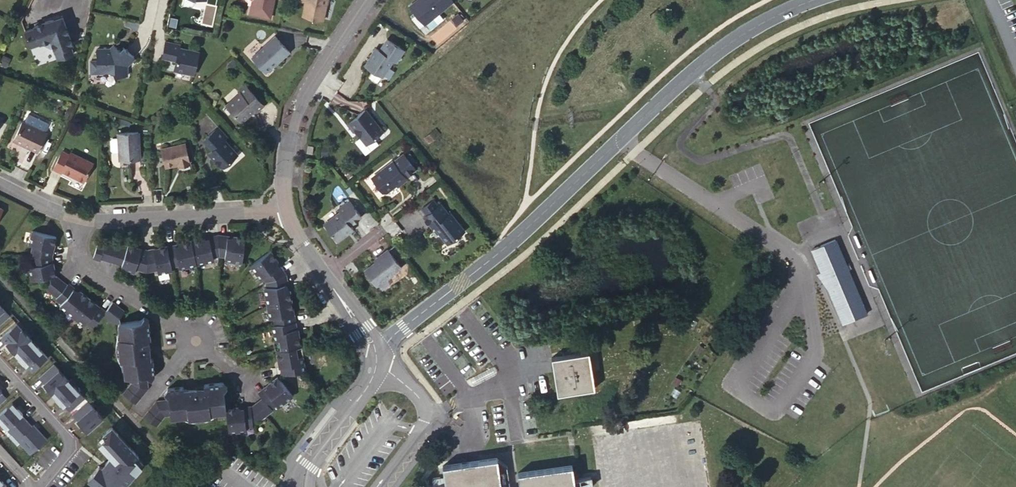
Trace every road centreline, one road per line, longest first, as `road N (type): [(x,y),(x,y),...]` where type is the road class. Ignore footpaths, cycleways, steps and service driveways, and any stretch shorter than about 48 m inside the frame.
road 1 (residential): [(303,486),(377,363),(376,349),(322,273)]
road 2 (residential): [(289,213),(285,187),(296,116),(367,0)]
road 3 (unclassified): [(628,133),(633,153),(798,256),(802,274)]
road 4 (residential): [(289,213),(72,216)]
road 5 (residential): [(72,216),(88,273),(193,340)]
road 6 (residential): [(38,486),(69,442),(0,364)]

